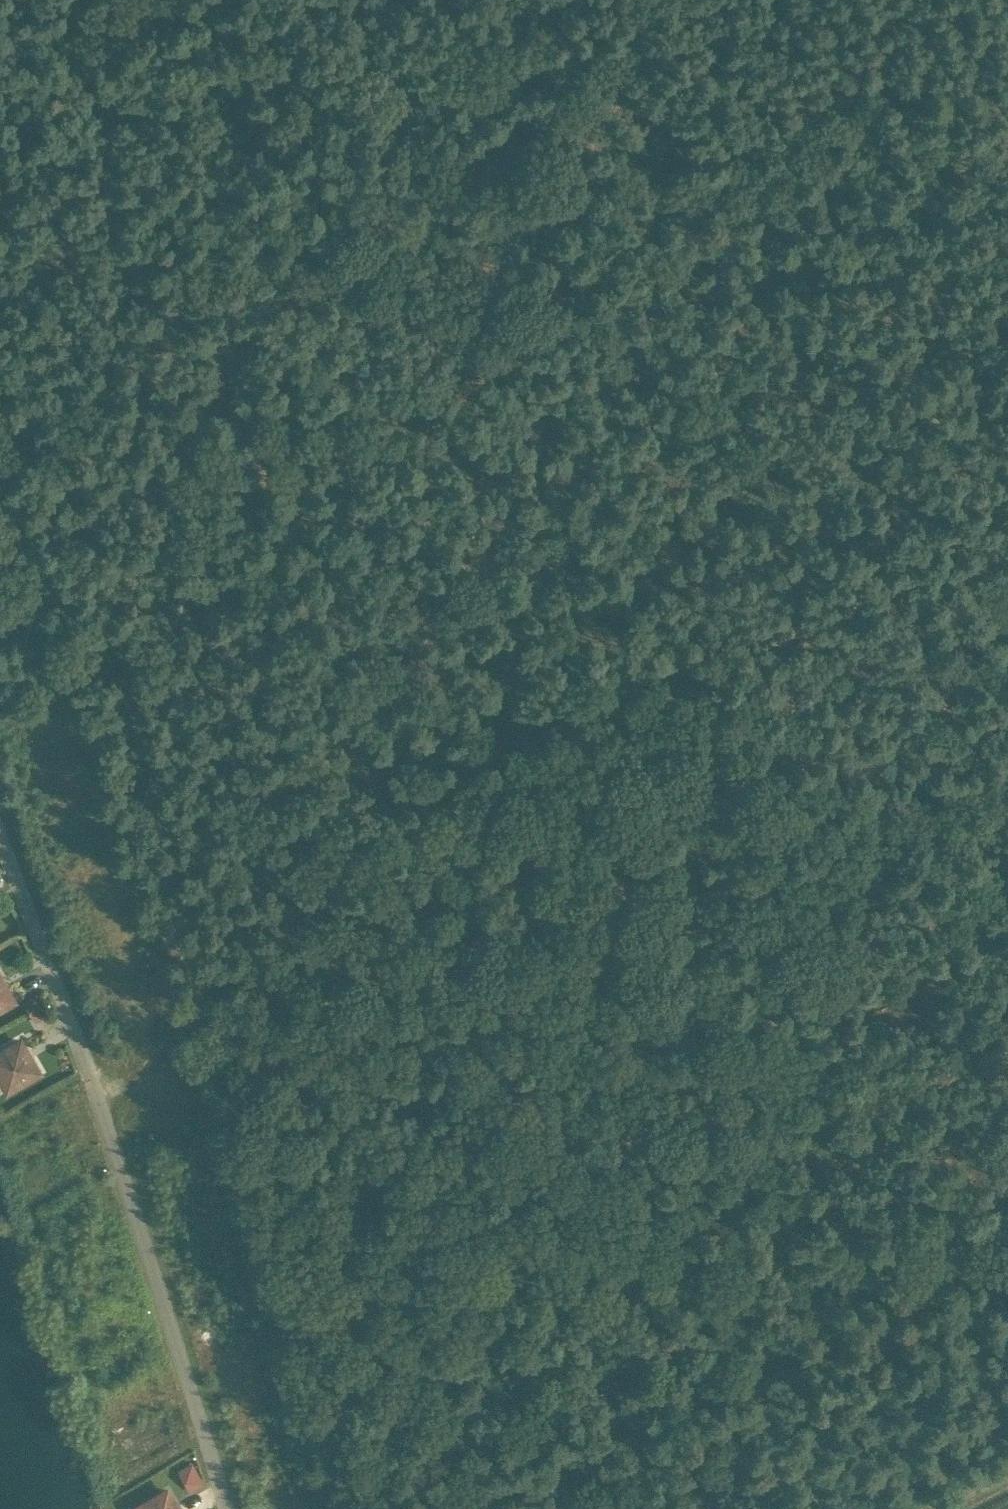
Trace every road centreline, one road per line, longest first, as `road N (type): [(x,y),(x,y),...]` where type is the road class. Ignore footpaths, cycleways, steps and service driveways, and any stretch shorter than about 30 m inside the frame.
road 1 (track): [(240,0),(264,92),(255,150),(235,175),(244,344),(198,418),(179,468),(179,593),(129,675),(127,746),(198,989),(245,1036),(368,1109),(379,1133),(384,1205),(372,1299),(783,1256),(907,1235),(1007,1199)]

